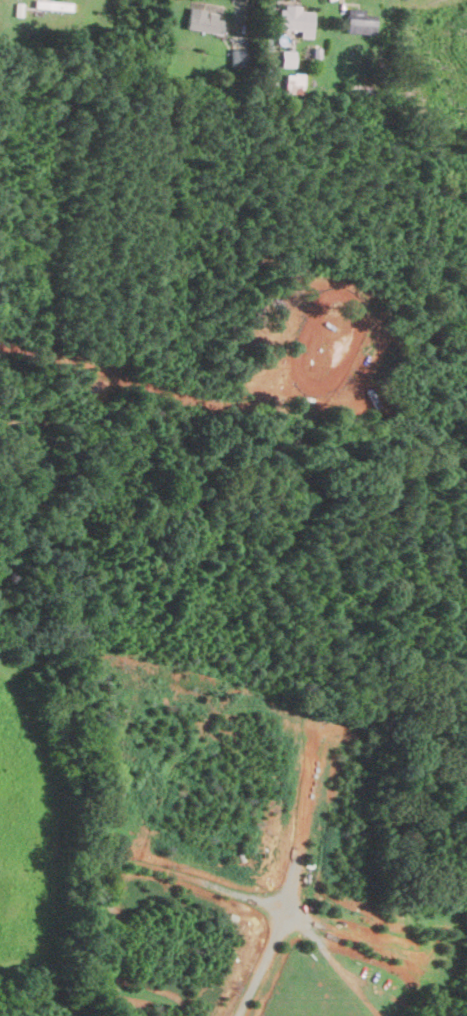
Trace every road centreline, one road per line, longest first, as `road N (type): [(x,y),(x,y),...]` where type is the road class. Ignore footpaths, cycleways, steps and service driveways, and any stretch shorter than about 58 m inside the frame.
road 1 (track): [(309,737),(284,911),(233,1015)]
road 2 (track): [(284,911),(407,946)]
road 3 (track): [(284,911),(162,874)]
road 4 (track): [(376,1015),(300,916)]

